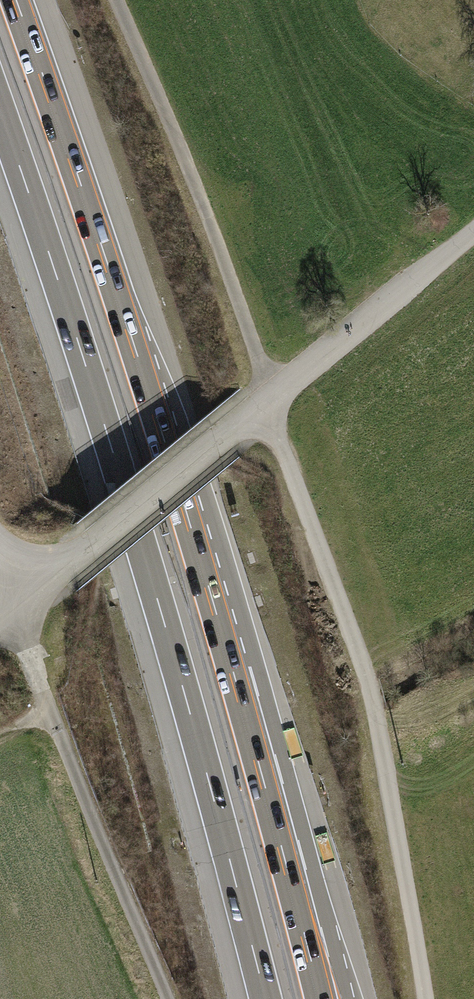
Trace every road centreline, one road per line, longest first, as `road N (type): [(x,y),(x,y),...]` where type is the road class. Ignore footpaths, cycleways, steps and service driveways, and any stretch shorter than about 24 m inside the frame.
road 1 (track): [(424,998),(380,749),(344,627),(267,399),(108,0)]
road 2 (motorway): [(321,998),(253,727),(152,397),(17,0)]
road 3 (motorway): [(0,111),(141,542),(264,998)]
road 4 (residential): [(473,229),(48,576)]
road 5 (track): [(10,607),(167,998)]

